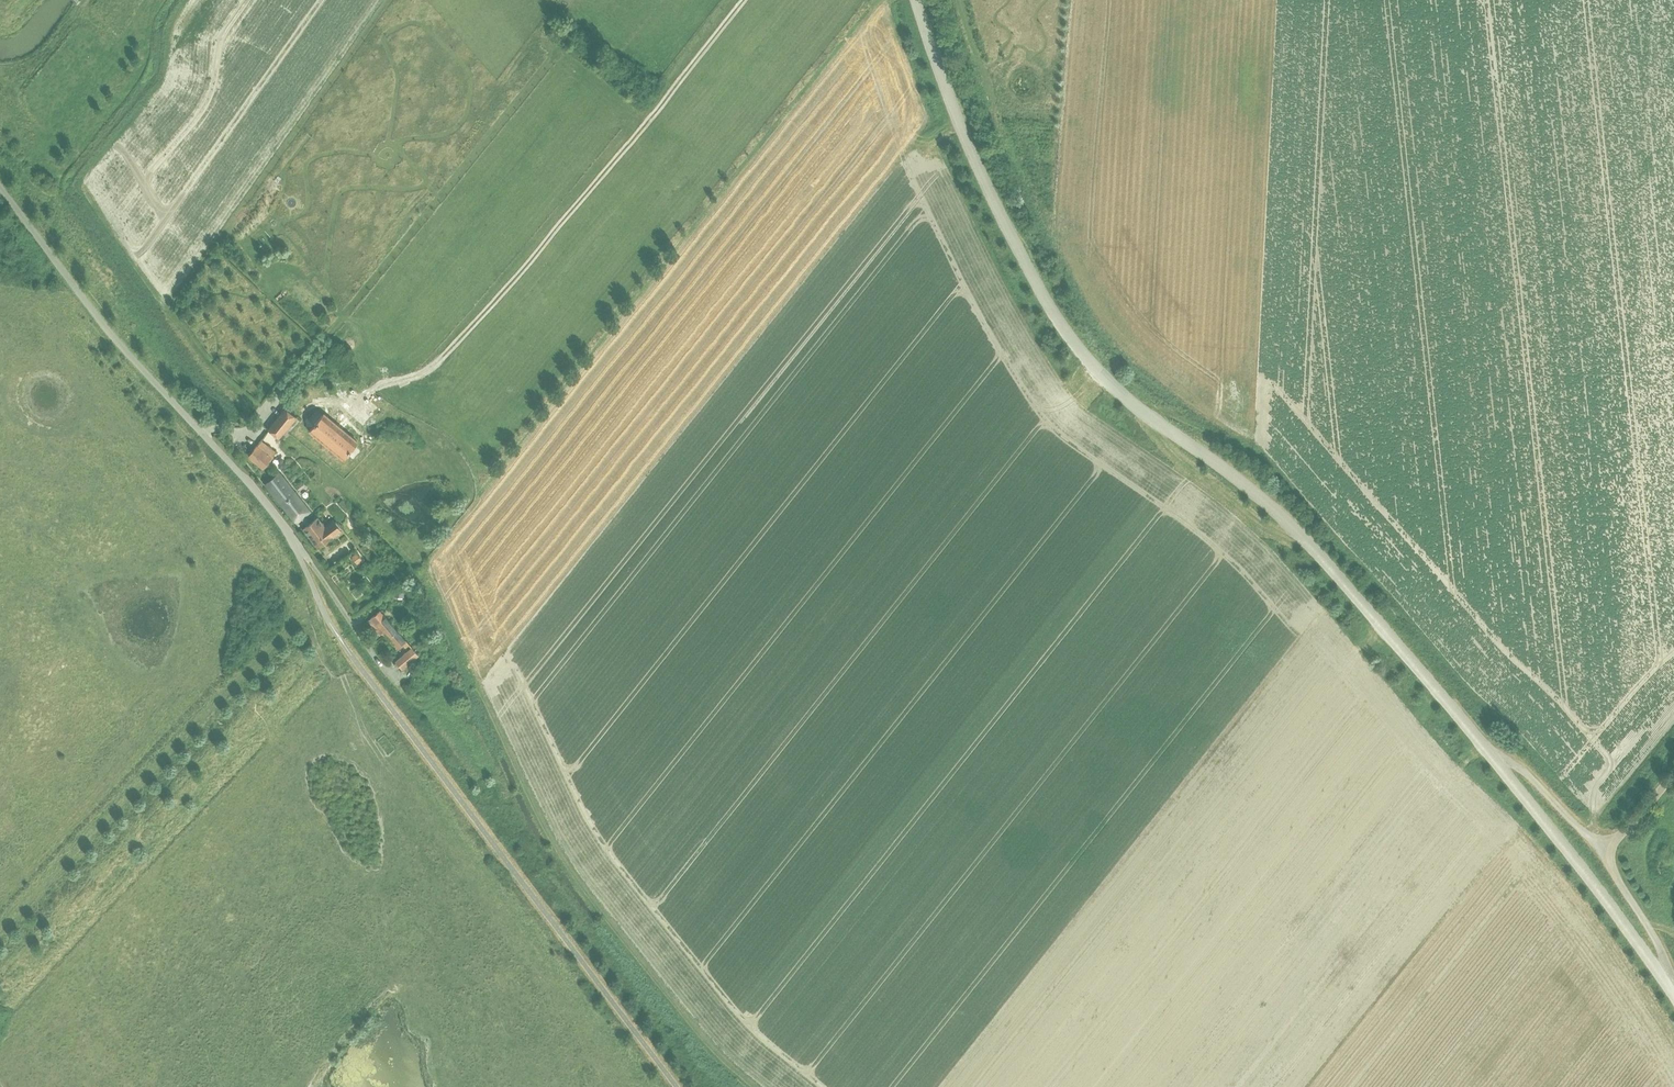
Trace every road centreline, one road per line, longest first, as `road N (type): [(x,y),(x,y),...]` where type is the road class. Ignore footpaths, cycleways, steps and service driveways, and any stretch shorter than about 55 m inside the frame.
road 1 (tertiary): [(1673,993),(1492,757),(1311,546),(1239,480),(1122,395),(1071,339),(987,188),(918,0)]
road 2 (unclassified): [(348,650),(266,504),(102,322),(0,186)]
road 3 (track): [(741,0),(443,358),(368,391)]
road 4 (track): [(1138,407),(1187,468),(1255,522),(1311,546)]
road 5 (track): [(163,304),(209,369),(264,414)]
road 6 (track): [(1128,400),(1253,445)]

